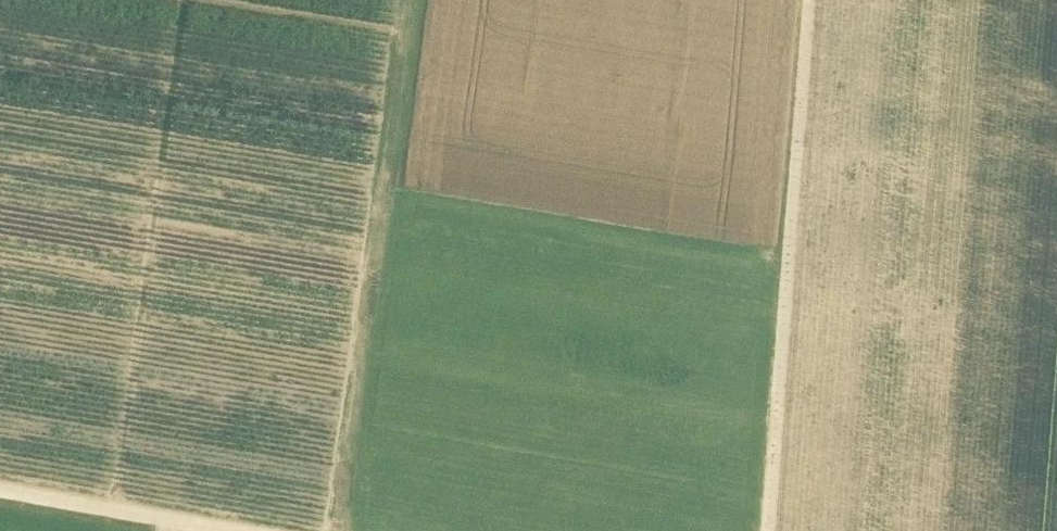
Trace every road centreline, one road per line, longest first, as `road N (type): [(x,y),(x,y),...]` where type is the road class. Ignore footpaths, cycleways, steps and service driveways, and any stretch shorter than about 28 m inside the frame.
road 1 (track): [(0,490),(235,530)]

